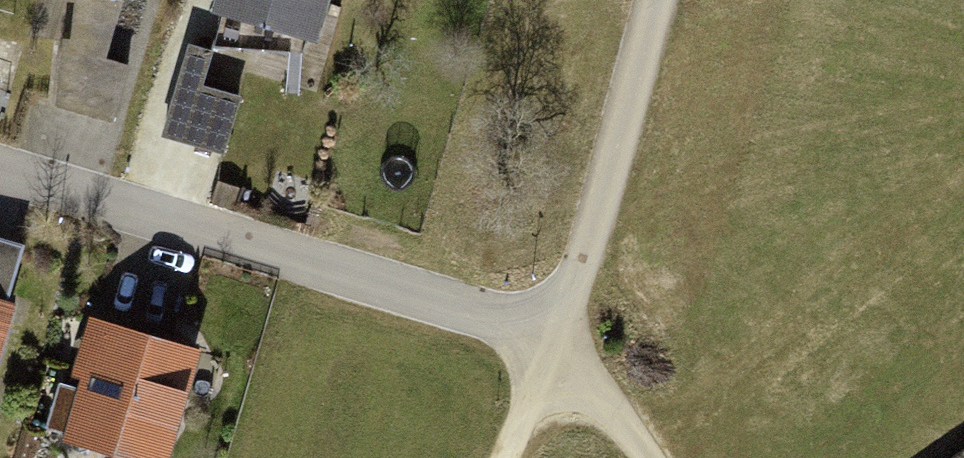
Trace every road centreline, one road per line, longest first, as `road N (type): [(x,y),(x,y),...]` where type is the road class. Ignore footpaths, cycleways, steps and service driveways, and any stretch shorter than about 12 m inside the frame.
road 1 (residential): [(0,168),(484,315),(554,347)]
road 2 (residential): [(554,347),(659,0)]
road 3 (residential): [(649,457),(554,347)]
road 4 (track): [(554,347),(506,457)]

